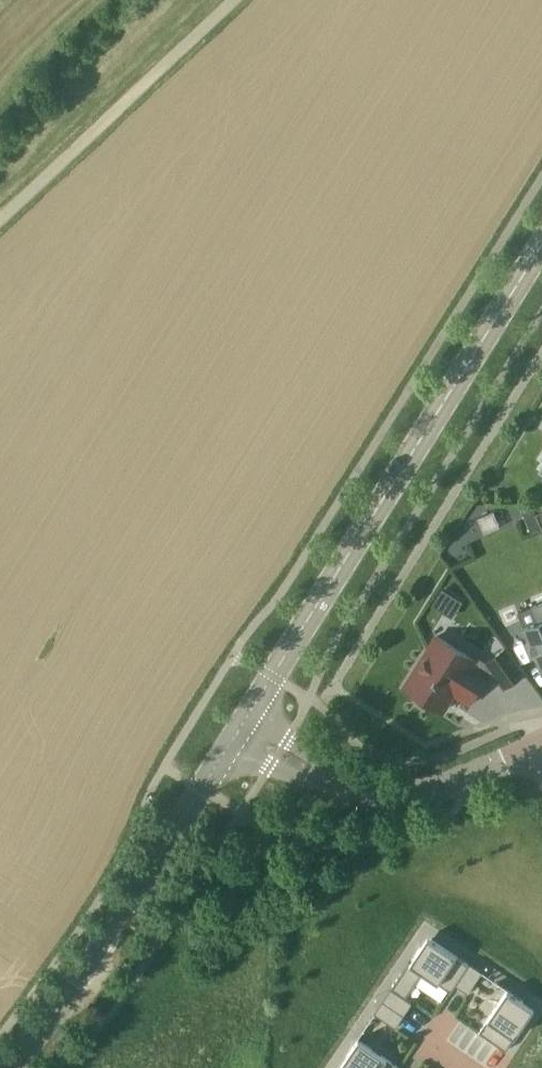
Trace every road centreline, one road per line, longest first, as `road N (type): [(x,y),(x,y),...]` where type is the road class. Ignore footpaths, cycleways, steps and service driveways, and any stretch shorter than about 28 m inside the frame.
road 1 (tertiary): [(236,734),(541,247)]
road 2 (tertiary): [(4,1067),(121,916),(236,734)]
road 3 (unclassified): [(0,214),(226,0)]
road 4 (residential): [(480,774),(426,792),(384,795),(351,788),(236,734)]

